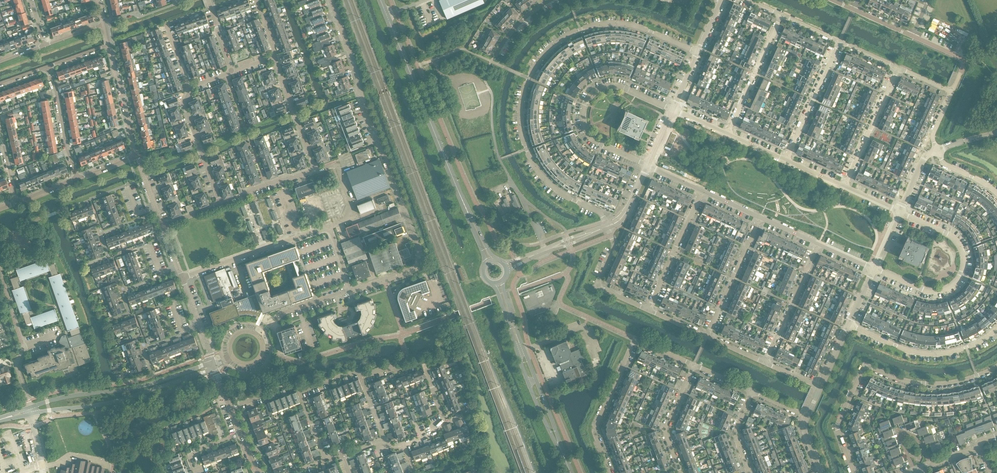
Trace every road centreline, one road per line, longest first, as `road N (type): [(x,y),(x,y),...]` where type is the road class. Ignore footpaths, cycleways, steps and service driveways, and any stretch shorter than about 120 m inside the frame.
road 1 (residential): [(608,227),(598,212),(549,184),(528,149),(522,111),(535,69),(561,41),(605,25),(632,26),(699,53)]
road 2 (residential): [(352,289),(423,262),(330,0)]
road 3 (residential): [(854,472),(837,427),(864,367),(929,385),(996,367)]
road 4 (residential): [(221,205),(312,169),(275,57)]
road 5 (secondary): [(381,0),(460,194)]
road 6 (residential): [(874,268),(928,291),(949,286),(961,271),(964,254),(952,235),(899,211)]
road 7 (residential): [(648,166),(591,137),(585,104),(614,86),(674,110)]
road 8 (residential): [(32,414),(120,400),(216,368)]
road 9 (residential): [(214,362),(144,386),(30,407)]
road 10 (secondary): [(495,284),(560,447)]
road 11 (secondary): [(560,447),(501,282)]
road 12 (residential): [(849,324),(931,353),(966,348),(996,328)]
road 13 (residential): [(182,278),(329,226)]
road 14 (residential): [(610,472),(595,431),(636,339)]
road 15 (residential): [(765,363),(819,243)]
road 16 (residential): [(845,187),(898,67)]
road 17 (residential): [(706,336),(761,217)]
road 18 (residential): [(786,160),(840,41)]
road 19 (residential): [(728,134),(781,15)]
road 20 (residential): [(649,310),(702,191)]
road 21 (residential): [(221,205),(185,102),(189,89)]

